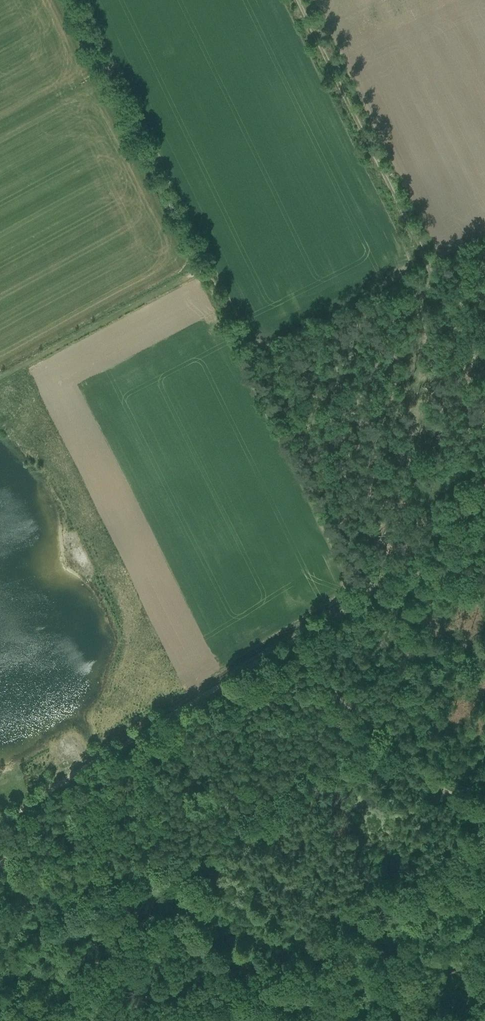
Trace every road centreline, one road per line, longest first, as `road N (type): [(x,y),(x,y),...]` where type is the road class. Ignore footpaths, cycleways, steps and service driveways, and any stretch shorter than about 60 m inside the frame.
road 1 (track): [(0,380),(205,270),(264,385),(298,411),(296,429),(375,591)]
road 2 (track): [(0,824),(375,591),(484,553)]
road 3 (track): [(298,411),(422,302),(428,284),(293,0)]
road 4 (track): [(484,841),(379,716),(298,639)]

